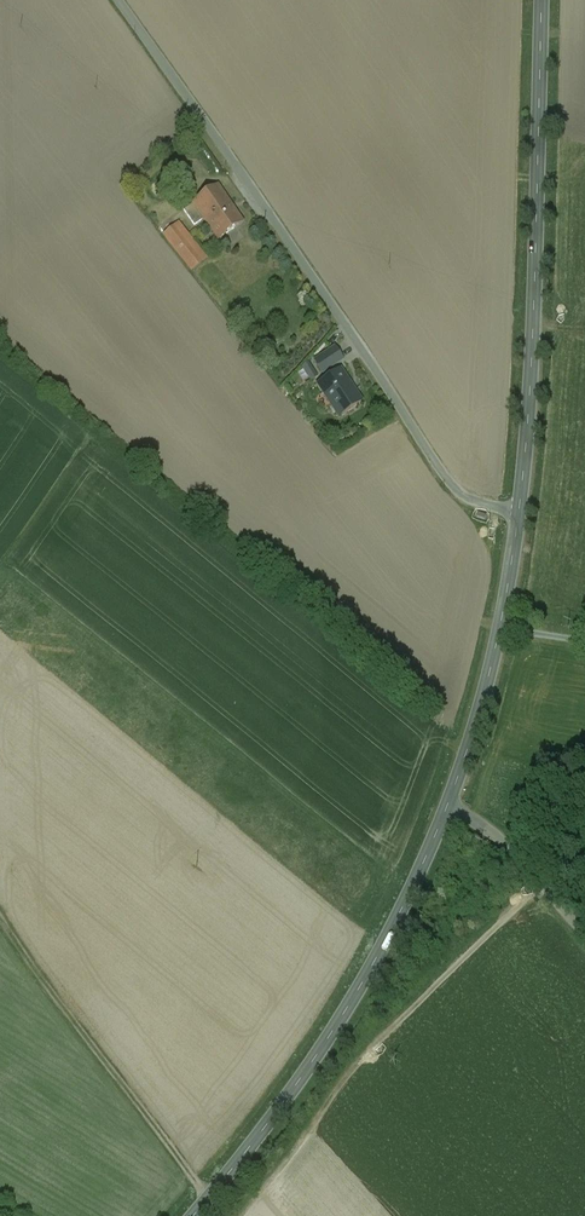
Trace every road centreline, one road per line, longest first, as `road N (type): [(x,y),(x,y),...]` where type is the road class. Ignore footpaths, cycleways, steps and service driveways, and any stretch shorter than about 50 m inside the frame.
road 1 (unclassified): [(519,519),(466,499),(448,482),(117,0)]
road 2 (tertiary): [(542,0),(519,519)]
road 3 (tertiary): [(447,810),(353,1009),(300,1088),(193,1215)]
road 4 (tertiary): [(519,519),(497,650),(447,810)]
road 5 (unclassified): [(584,934),(494,835),(447,810)]

